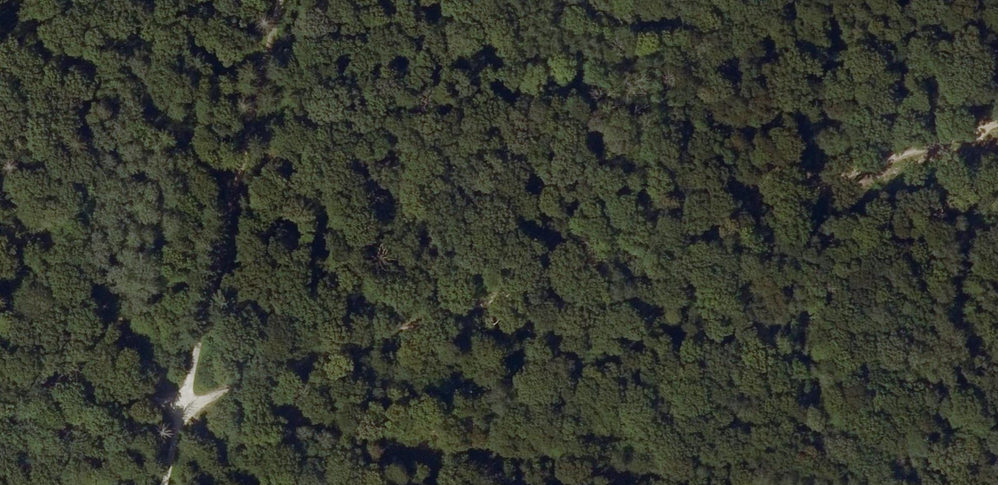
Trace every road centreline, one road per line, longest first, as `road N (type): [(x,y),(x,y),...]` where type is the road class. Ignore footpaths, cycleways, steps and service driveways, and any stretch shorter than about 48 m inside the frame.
road 1 (track): [(180,408),(997,123)]
road 2 (track): [(168,484),(278,0)]
road 3 (track): [(933,484),(983,128)]
road 4 (track): [(0,381),(180,408)]

